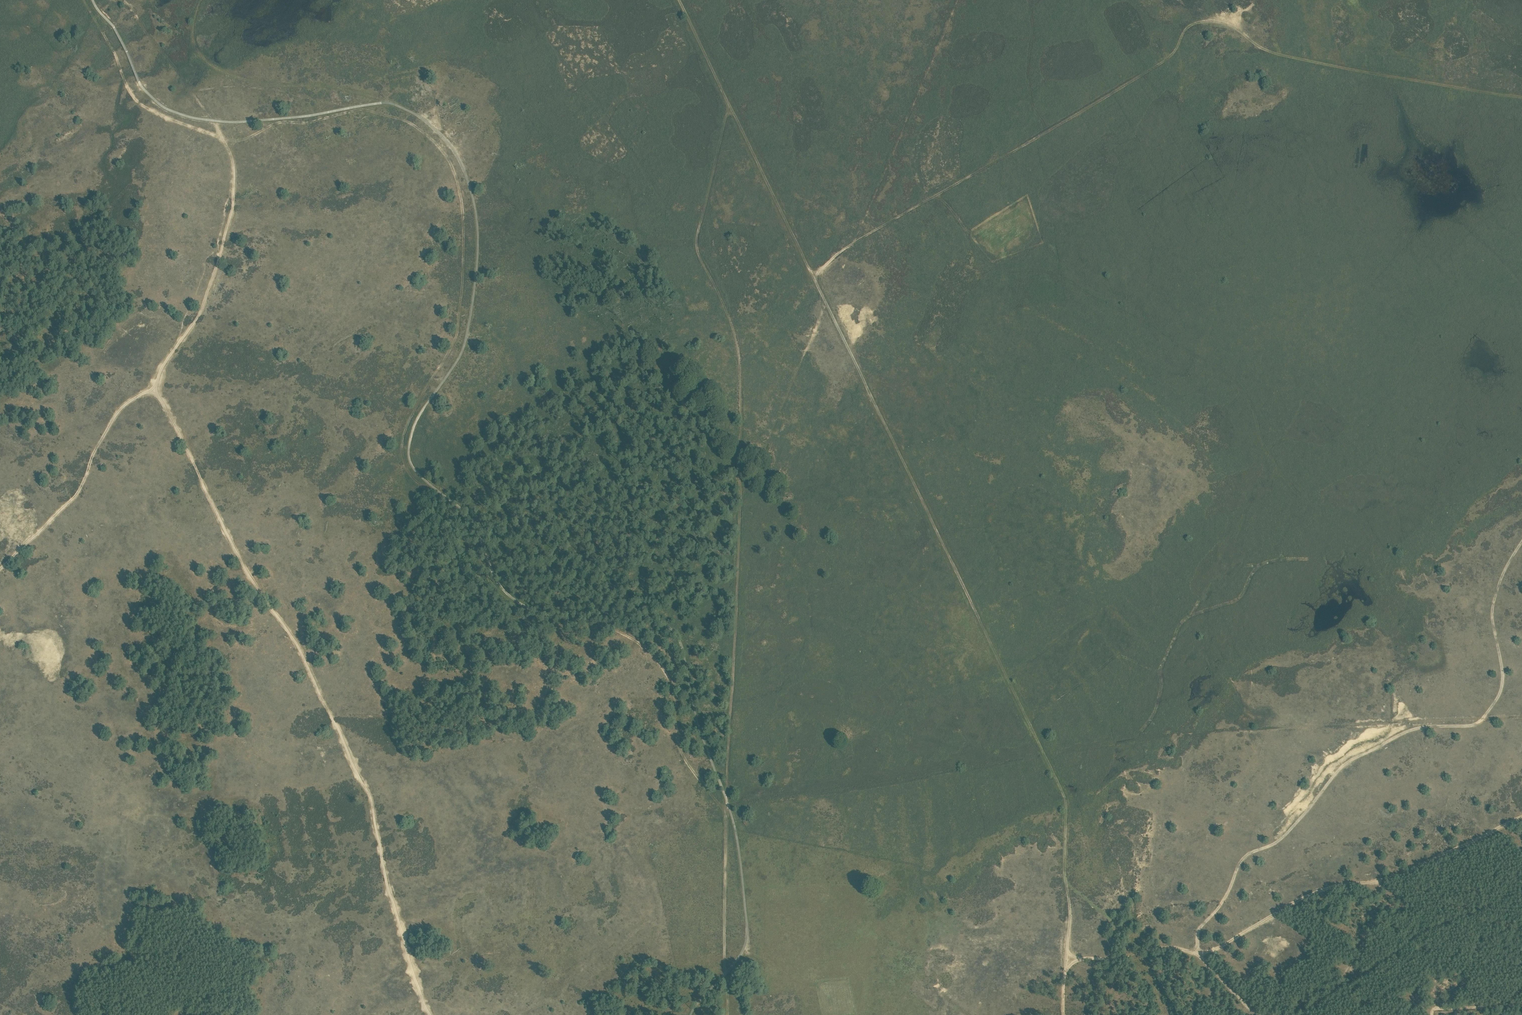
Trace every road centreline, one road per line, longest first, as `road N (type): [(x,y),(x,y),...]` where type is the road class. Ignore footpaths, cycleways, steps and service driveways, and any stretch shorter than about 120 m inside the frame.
road 1 (track): [(1068,944),(1064,794),(679,0)]
road 2 (track): [(727,1014),(725,810),(741,383),(734,330),(696,244),(729,103)]
road 3 (track): [(813,277),(841,251),(1160,65),(1192,26),(1229,27),(1268,51),(1313,62),(1521,97)]
road 4 (track): [(1521,817),(1390,877),(1338,885),(1290,907)]
road 5 (track): [(155,386),(122,405),(67,503),(0,569)]
road 6 (track): [(1258,1014),(1187,951),(1082,959)]
road 7 (track): [(122,0),(222,142)]

